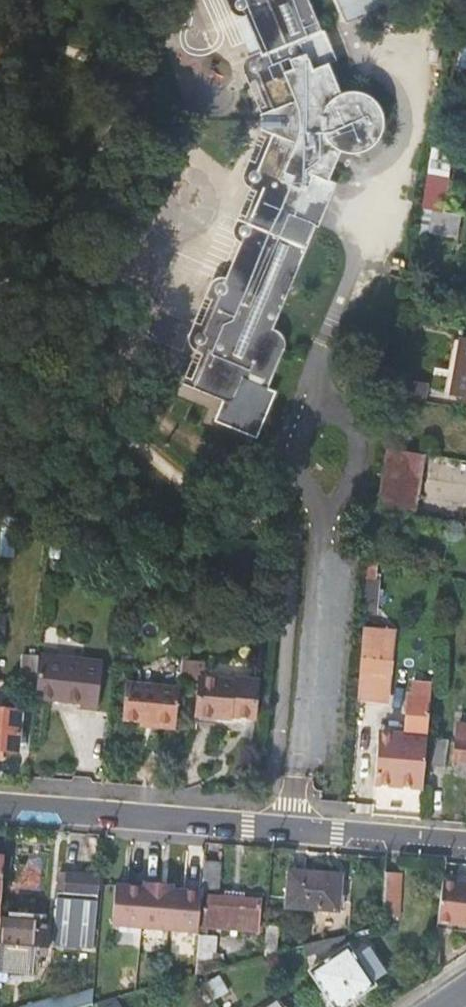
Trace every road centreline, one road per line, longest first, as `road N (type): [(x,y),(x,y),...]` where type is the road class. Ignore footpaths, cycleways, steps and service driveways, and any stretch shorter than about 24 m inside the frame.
road 1 (residential): [(465,840),(0,808)]
road 2 (track): [(0,312),(152,458),(238,514),(300,528),(326,503)]
road 3 (track): [(182,96),(109,62),(0,36)]

